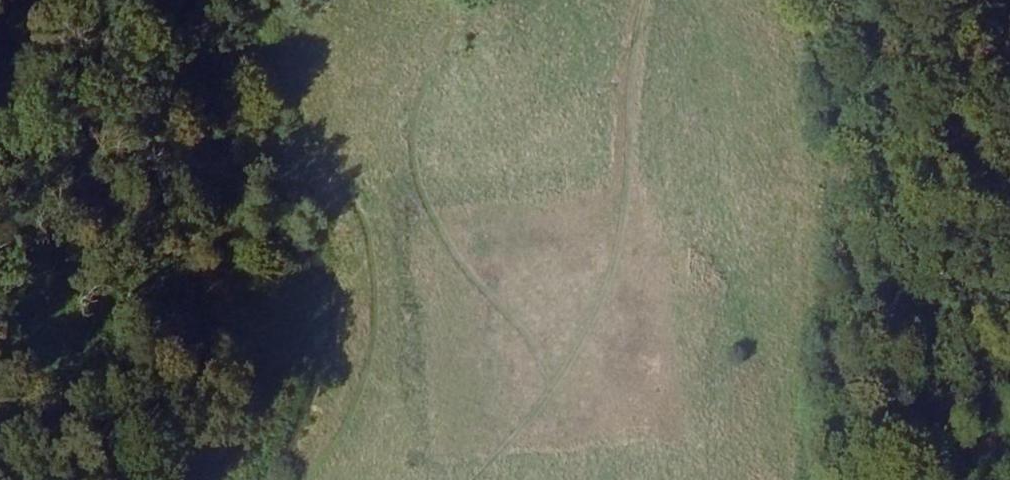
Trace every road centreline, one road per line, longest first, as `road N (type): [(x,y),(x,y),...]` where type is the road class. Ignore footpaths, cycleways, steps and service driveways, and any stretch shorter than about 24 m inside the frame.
road 1 (track): [(296,0),(300,45),(365,263),(330,445),(307,479)]
road 2 (track): [(877,479),(893,432),(895,140),(847,0)]

